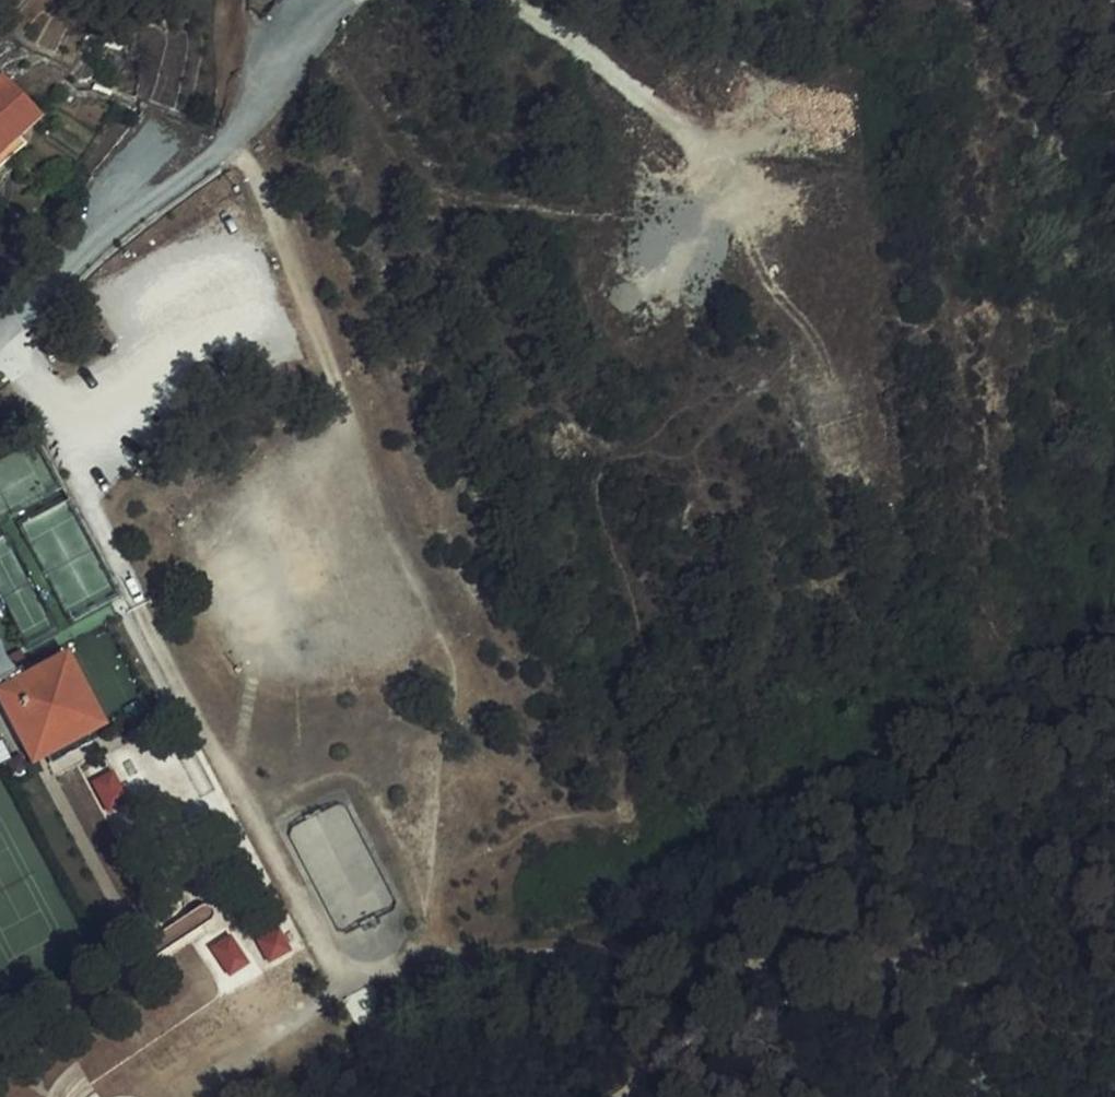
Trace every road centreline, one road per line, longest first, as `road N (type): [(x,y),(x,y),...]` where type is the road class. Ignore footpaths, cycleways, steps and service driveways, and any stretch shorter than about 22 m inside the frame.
road 1 (unclassified): [(325,0),(276,58),(235,138),(132,215),(0,339)]

